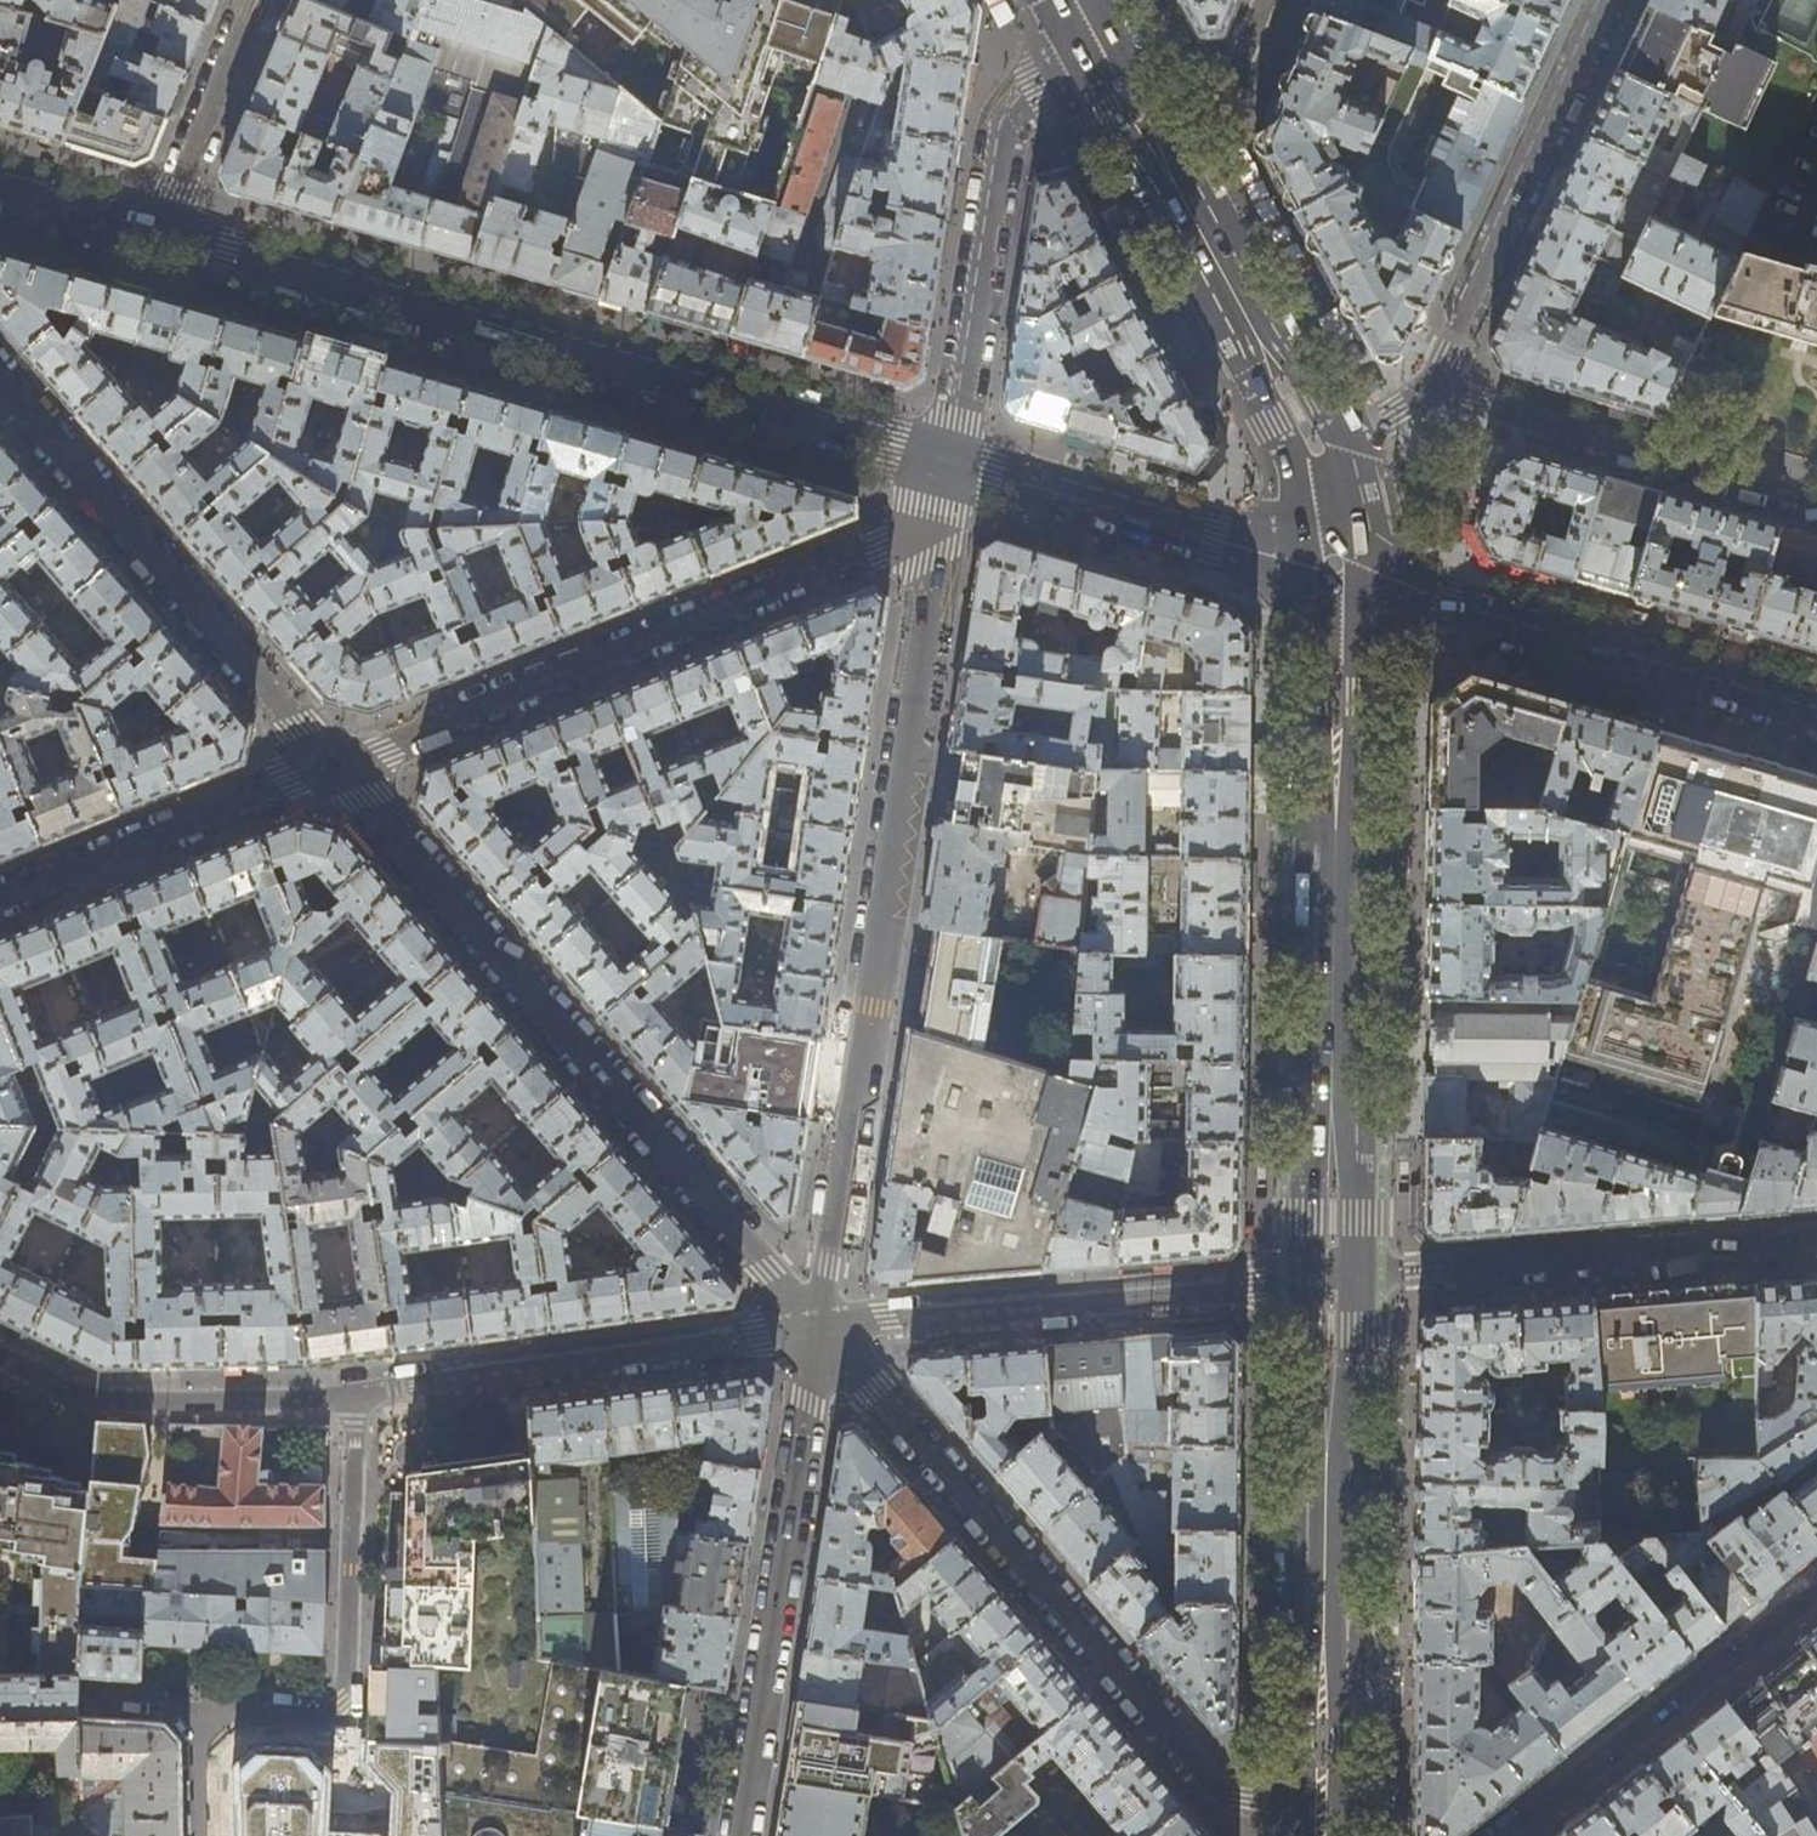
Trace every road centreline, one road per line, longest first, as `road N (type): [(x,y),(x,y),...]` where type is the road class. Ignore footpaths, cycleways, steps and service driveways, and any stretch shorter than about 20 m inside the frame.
road 1 (residential): [(820,1328),(950,469)]
road 2 (secondary): [(159,234),(950,469)]
road 3 (residential): [(820,1328),(332,761)]
road 4 (primary): [(1327,1284),(1336,566)]
road 5 (residential): [(950,469),(908,527),(878,548),(332,761)]
road 6 (residential): [(820,1328),(1218,1787),(1267,1807),(1285,1835)]
road 7 (primary): [(1321,1835),(1327,1284)]
road 8 (primary): [(1325,490),(1299,410),(1092,30)]
road 9 (residential): [(740,1835),(820,1328)]
road 10 (residential): [(820,1328),(1327,1284)]
road 11 (residential): [(0,380),(332,761)]
road 12 (secondary): [(1816,708),(1336,566)]
road 13 (residential): [(1816,1238),(1327,1284)]
road 14 (residential): [(950,469),(1001,150),(1056,66),(1092,30)]
road 15 (residential): [(1424,392),(1451,354),(1613,0)]
road 16 (residential): [(390,1392),(820,1328)]
road 17 (residential): [(1424,392),(1816,501)]
road 18 (secondary): [(950,469),(1336,566)]
road 19 (residential): [(1506,1835),(1816,1595)]
road 20 (residential): [(332,761),(0,896)]
road 21 (residential): [(70,1391),(107,1406),(390,1392)]
road 22 (residential): [(254,0),(159,234)]
road 23 (secondary): [(0,188),(159,234)]
road 24 (residential): [(1325,490),(1424,392)]

